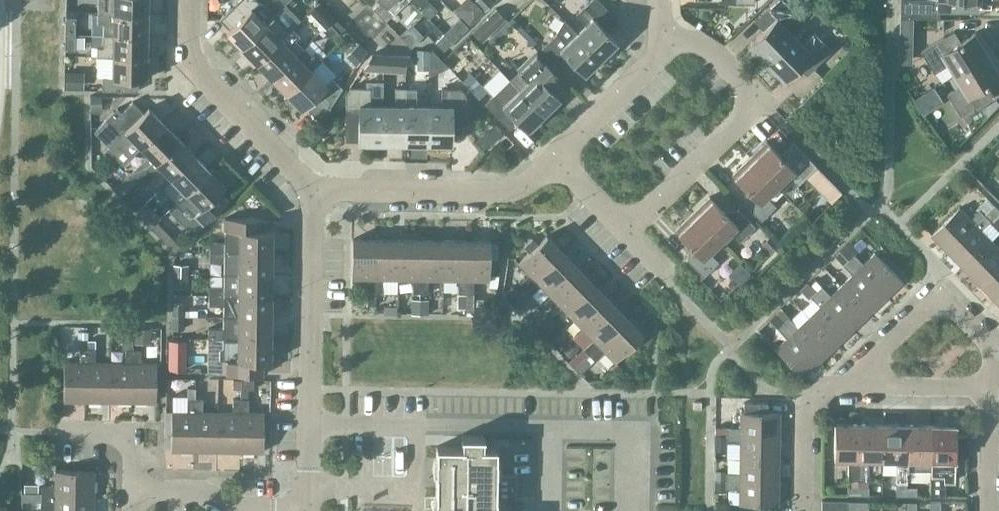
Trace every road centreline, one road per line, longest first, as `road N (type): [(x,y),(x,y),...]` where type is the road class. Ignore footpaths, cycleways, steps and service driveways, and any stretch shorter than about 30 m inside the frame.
road 1 (residential): [(308,508),(315,189)]
road 2 (residential): [(659,41),(704,41),(760,101),(627,230)]
road 3 (residential): [(315,189),(506,190),(554,157)]
road 4 (residential): [(315,189),(187,60),(187,0)]
road 5 (residential): [(854,386),(940,295),(987,344),(989,387)]
road 6 (residential): [(308,508),(228,507),(202,491),(132,489)]
road 7 (residential): [(801,510),(802,411),(825,386),(854,386)]
road 8 (residential): [(554,157),(659,53),(659,41)]
road 9 (residential): [(854,386),(989,387)]
road 10 (residential): [(132,489),(132,431),(56,430)]
road 11 (residential): [(989,387),(988,510)]

